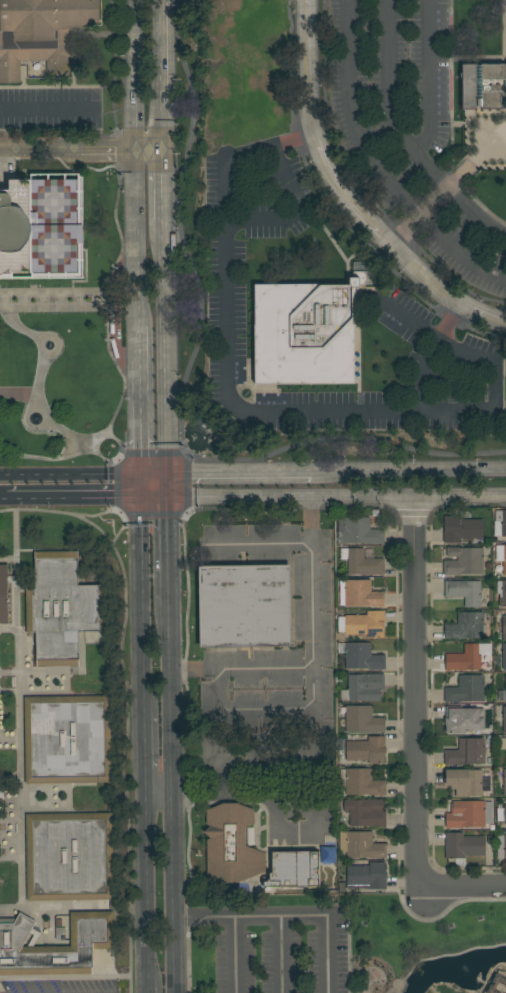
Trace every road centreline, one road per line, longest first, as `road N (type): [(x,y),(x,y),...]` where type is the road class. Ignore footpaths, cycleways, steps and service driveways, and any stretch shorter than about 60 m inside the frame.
road 1 (residential): [(412,500),(418,888)]
road 2 (tertiary): [(177,992),(170,606)]
road 3 (tertiary): [(168,498),(505,498)]
road 4 (tertiary): [(169,476),(165,149)]
road 5 (tertiary): [(141,498),(144,711)]
road 6 (tertiary): [(145,790),(148,990)]
road 7 (tertiary): [(505,474),(310,476)]
road 8 (tertiary): [(133,149),(138,326)]
road 9 (tertiary): [(165,149),(167,0)]
road 10 (tertiary): [(141,476),(0,477)]

